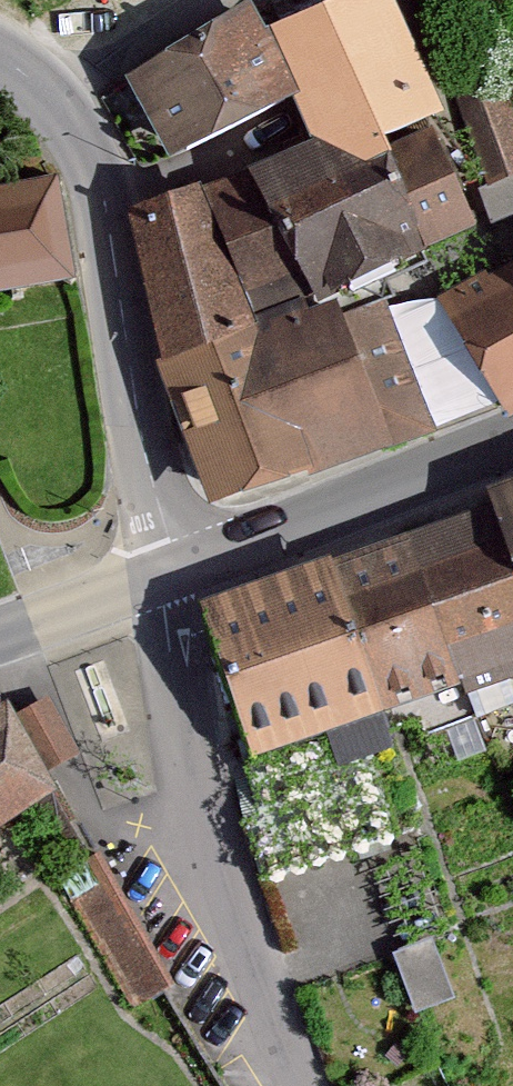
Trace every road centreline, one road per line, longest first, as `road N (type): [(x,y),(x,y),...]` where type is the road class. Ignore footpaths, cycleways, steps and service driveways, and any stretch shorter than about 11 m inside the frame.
road 1 (residential): [(177,572),(145,451),(90,149),(52,95),(0,57)]
road 2 (residential): [(160,578),(198,799),(299,1085)]
road 3 (tertiary): [(177,572),(512,443)]
road 4 (tertiary): [(0,636),(160,578)]

